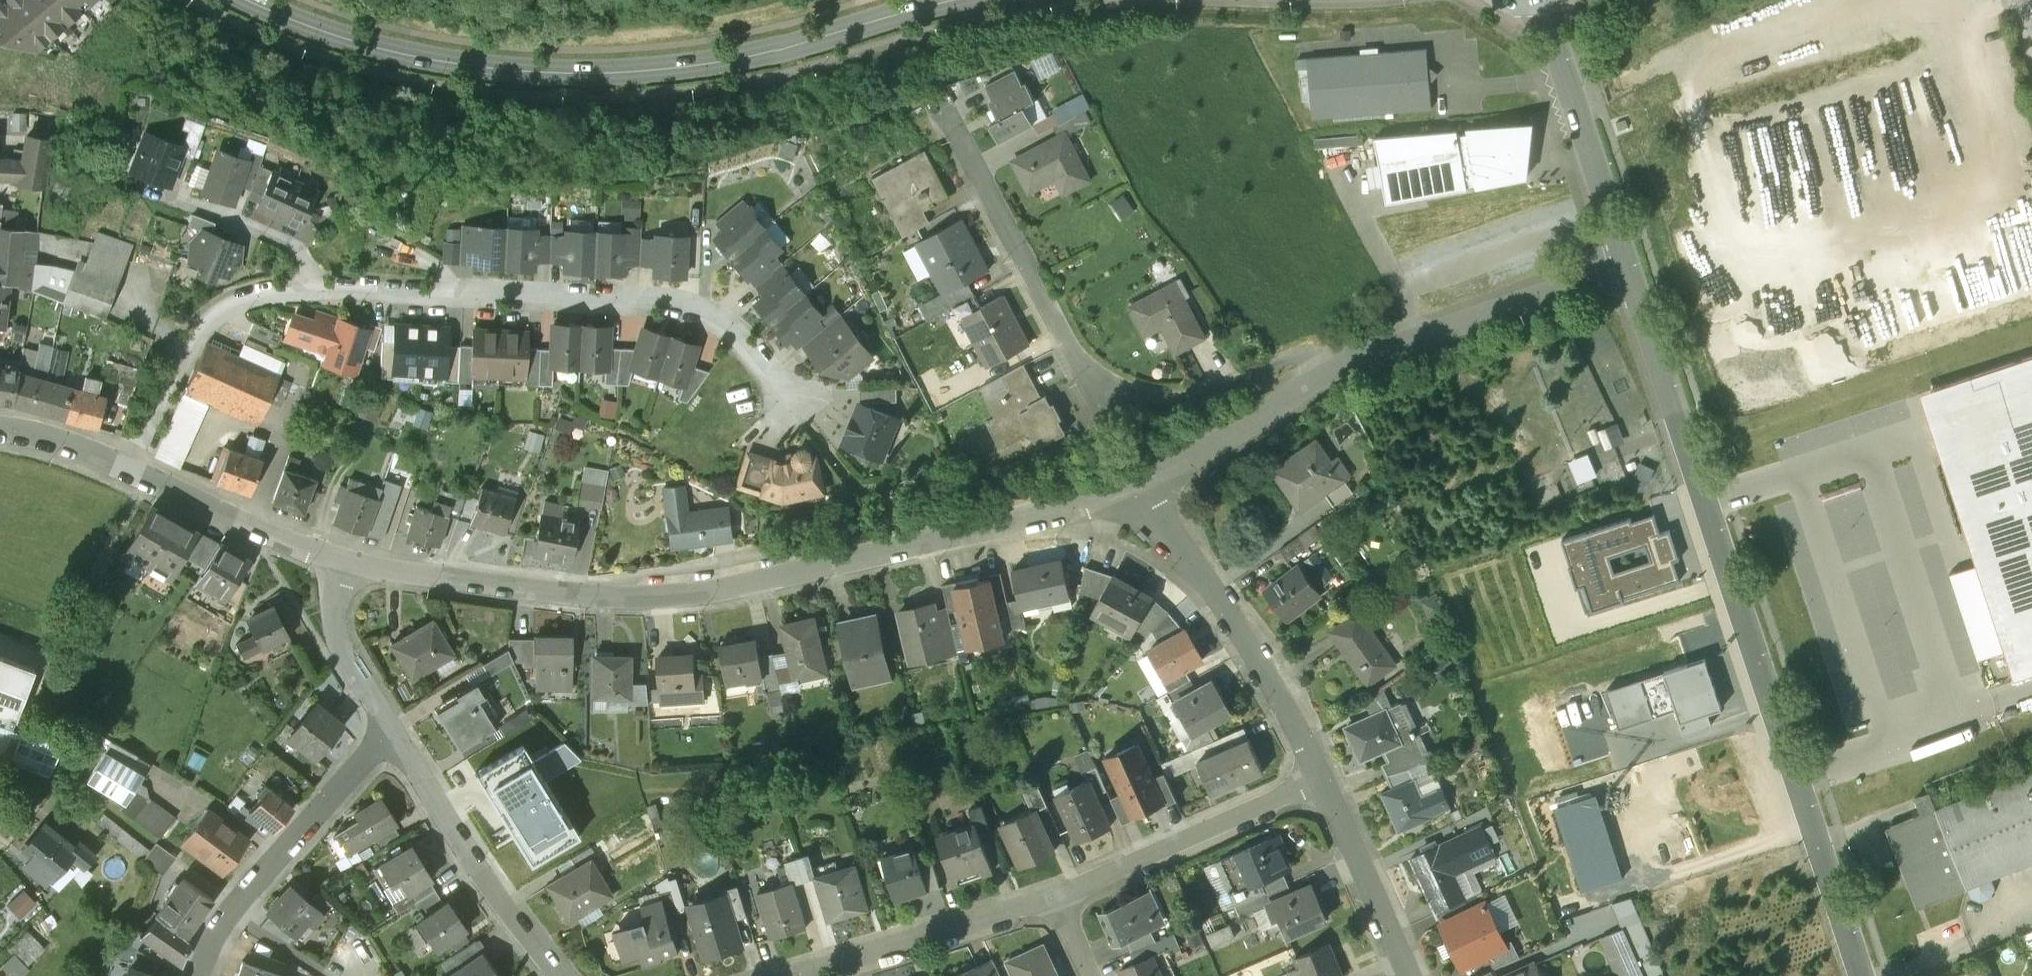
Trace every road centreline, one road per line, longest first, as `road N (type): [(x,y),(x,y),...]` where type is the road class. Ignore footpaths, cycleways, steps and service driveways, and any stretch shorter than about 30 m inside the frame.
road 1 (residential): [(346,562),(576,596),(668,599),(1056,514),(1133,483)]
road 2 (unclassified): [(1864,975),(1629,266)]
road 3 (secondary): [(966,0),(748,62),(587,77),(390,53),(245,0)]
road 4 (residential): [(1331,372),(1315,357),(1297,357),(1200,394),(1126,394),(1095,373),(1071,341),(945,109)]
road 5 (residential): [(313,291),(672,298),(709,310),(738,333),(803,410)]
road 6 (residential): [(1322,779),(1213,589),(1133,483)]
road 7 (residential): [(1331,372),(1629,266)]
road 8 (residential): [(199,975),(266,870),(392,732)]
road 9 (residential): [(557,975),(392,732)]
road 10 (residential): [(1054,896),(1322,779)]
road 11 (residential): [(127,474),(199,335),(252,302),(313,291)]
road 12 (unclassified): [(1629,266),(1540,0)]
road 13 (residential): [(800,975),(1054,896)]
road 14 (residential): [(127,474),(247,529),(346,562)]
road 15 (residential): [(1133,483),(1331,372)]
road 16 (residential): [(1409,975),(1322,779)]
road 17 (residential): [(392,732),(336,635),(346,562)]
road 18 (residential): [(313,291),(306,263),(282,238),(188,200)]
road 19 (residential): [(0,434),(127,474)]

